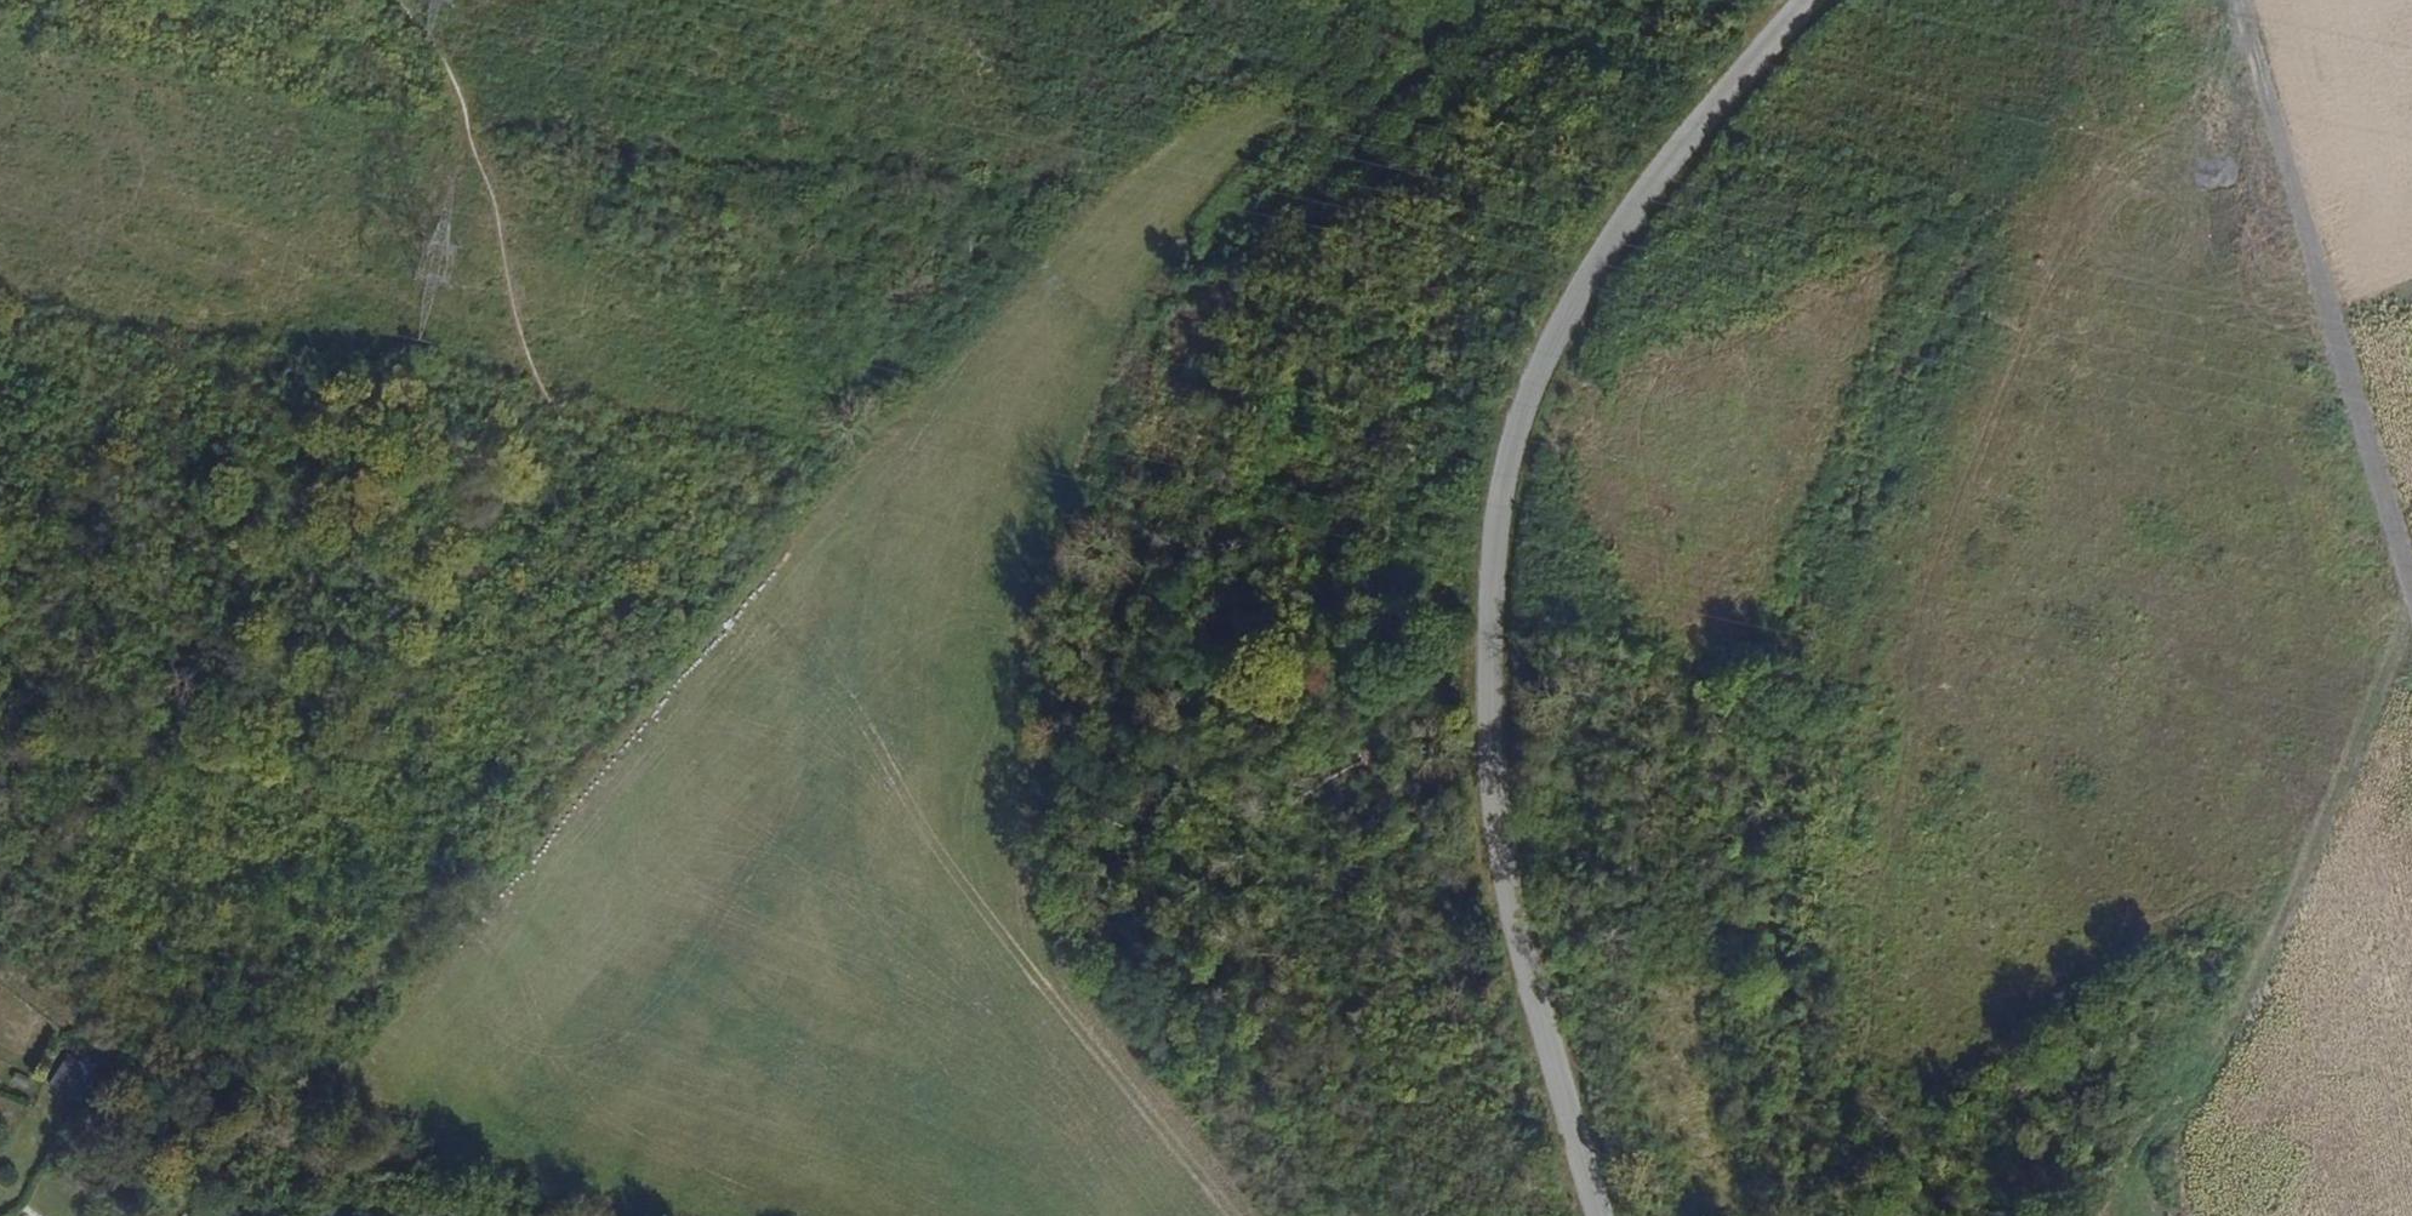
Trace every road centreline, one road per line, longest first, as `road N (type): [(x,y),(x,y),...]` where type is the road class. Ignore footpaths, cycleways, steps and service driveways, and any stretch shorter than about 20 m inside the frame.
road 1 (track): [(227,1212),(288,1120),(223,1047),(205,987),(227,907),(277,852),(371,783),(473,621),(558,520),(569,472),(549,414),(508,221),(423,0)]
road 2 (unclassified): [(1606,1215),(1556,1062),(1502,847),(1491,659),(1500,503),(1526,403),(1620,225),(1696,122),(1803,0)]
road 3 (track): [(2411,587),(2243,0)]

